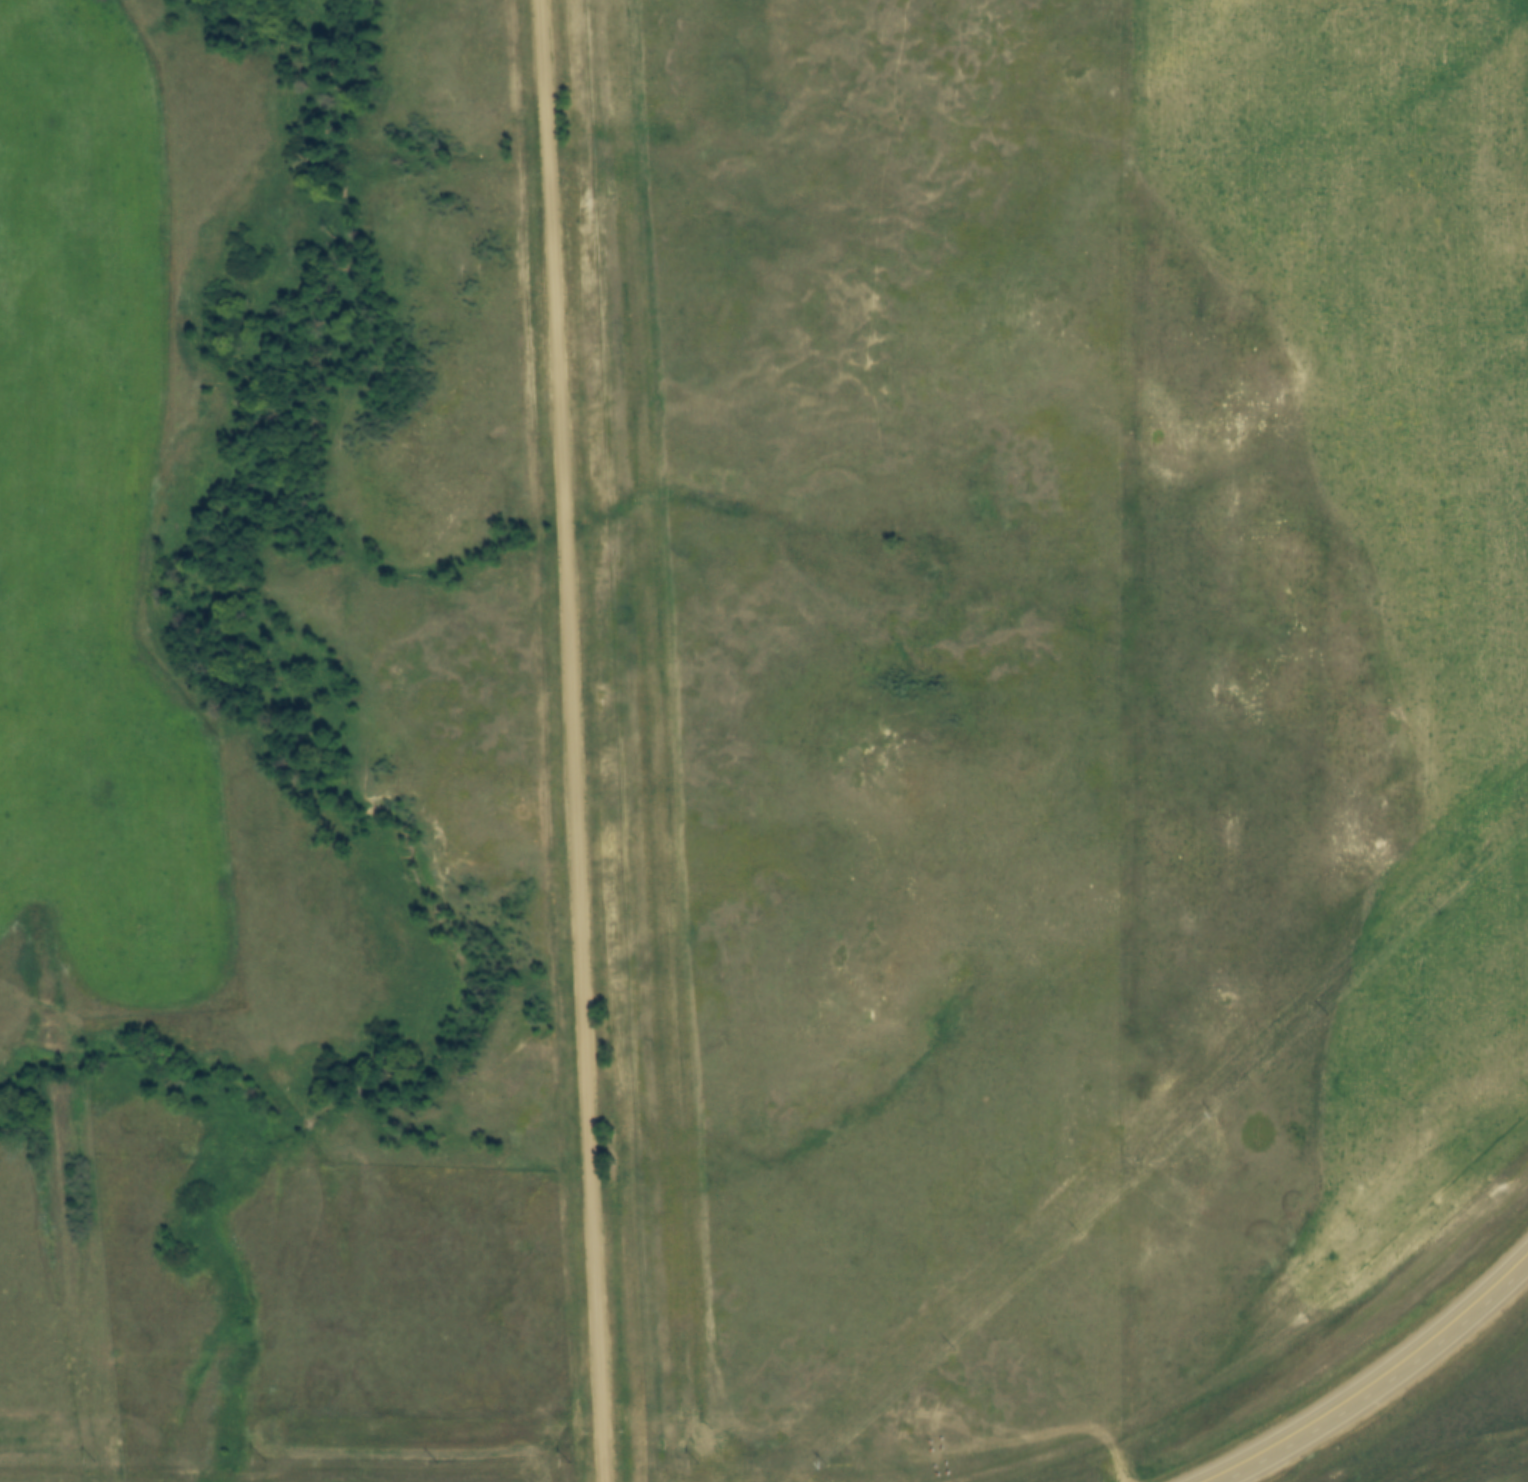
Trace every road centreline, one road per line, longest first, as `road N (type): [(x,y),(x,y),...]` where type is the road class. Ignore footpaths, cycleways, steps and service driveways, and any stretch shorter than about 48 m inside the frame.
road 1 (secondary): [(1208,1481),(1386,1385),(1527,1269)]

